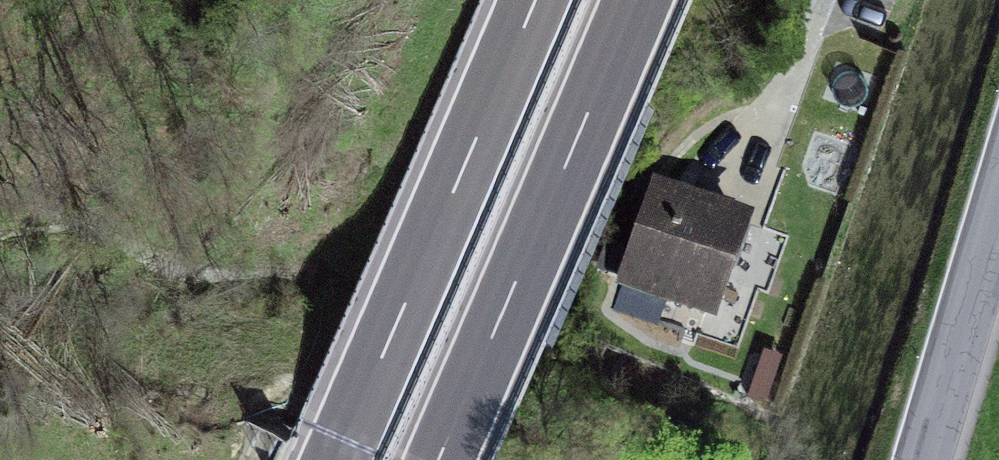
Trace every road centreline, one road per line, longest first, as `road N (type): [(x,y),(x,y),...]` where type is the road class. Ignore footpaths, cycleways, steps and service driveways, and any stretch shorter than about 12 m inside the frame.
road 1 (motorway): [(535,0),(337,459)]
road 2 (motorway): [(439,459),(636,0)]
road 3 (unclassified): [(928,459),(998,221)]

